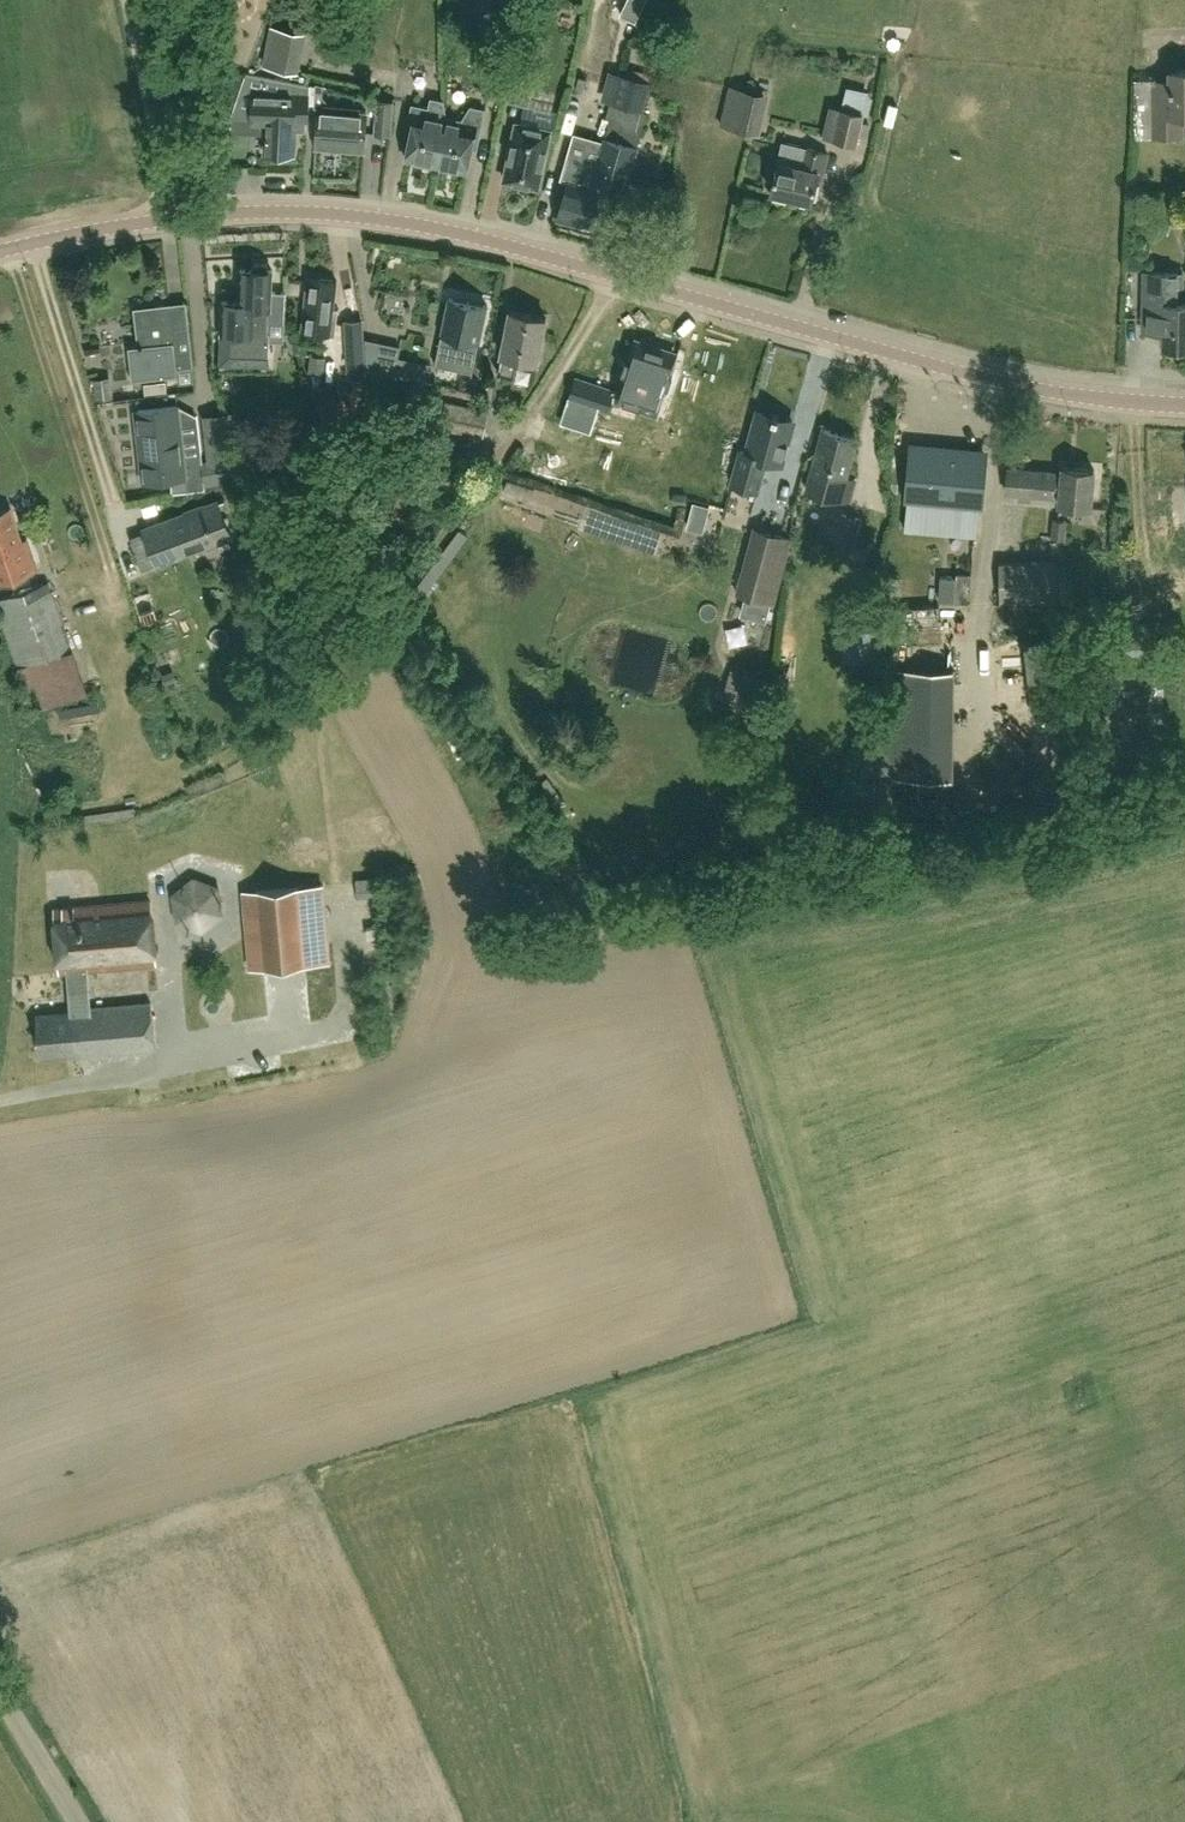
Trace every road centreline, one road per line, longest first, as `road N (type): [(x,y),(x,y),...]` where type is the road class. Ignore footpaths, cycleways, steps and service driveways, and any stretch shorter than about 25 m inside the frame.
road 1 (tertiary): [(0,251),(196,215),(327,213),(507,247),(1004,385),(1184,408)]
road 2 (unknown): [(0,1481),(814,1238),(1014,1325)]
road 3 (unknown): [(1184,1119),(1152,1138),(1014,1325),(883,1602),(1122,1730),(1184,1700)]
road 4 (unknown): [(672,1284),(737,1517),(832,1566)]
road 5 (unknown): [(814,1238),(948,982)]
road 6 (unclassified): [(80,1821),(0,1691)]
road 7 (unknown): [(1146,863),(1168,967),(1184,996)]

